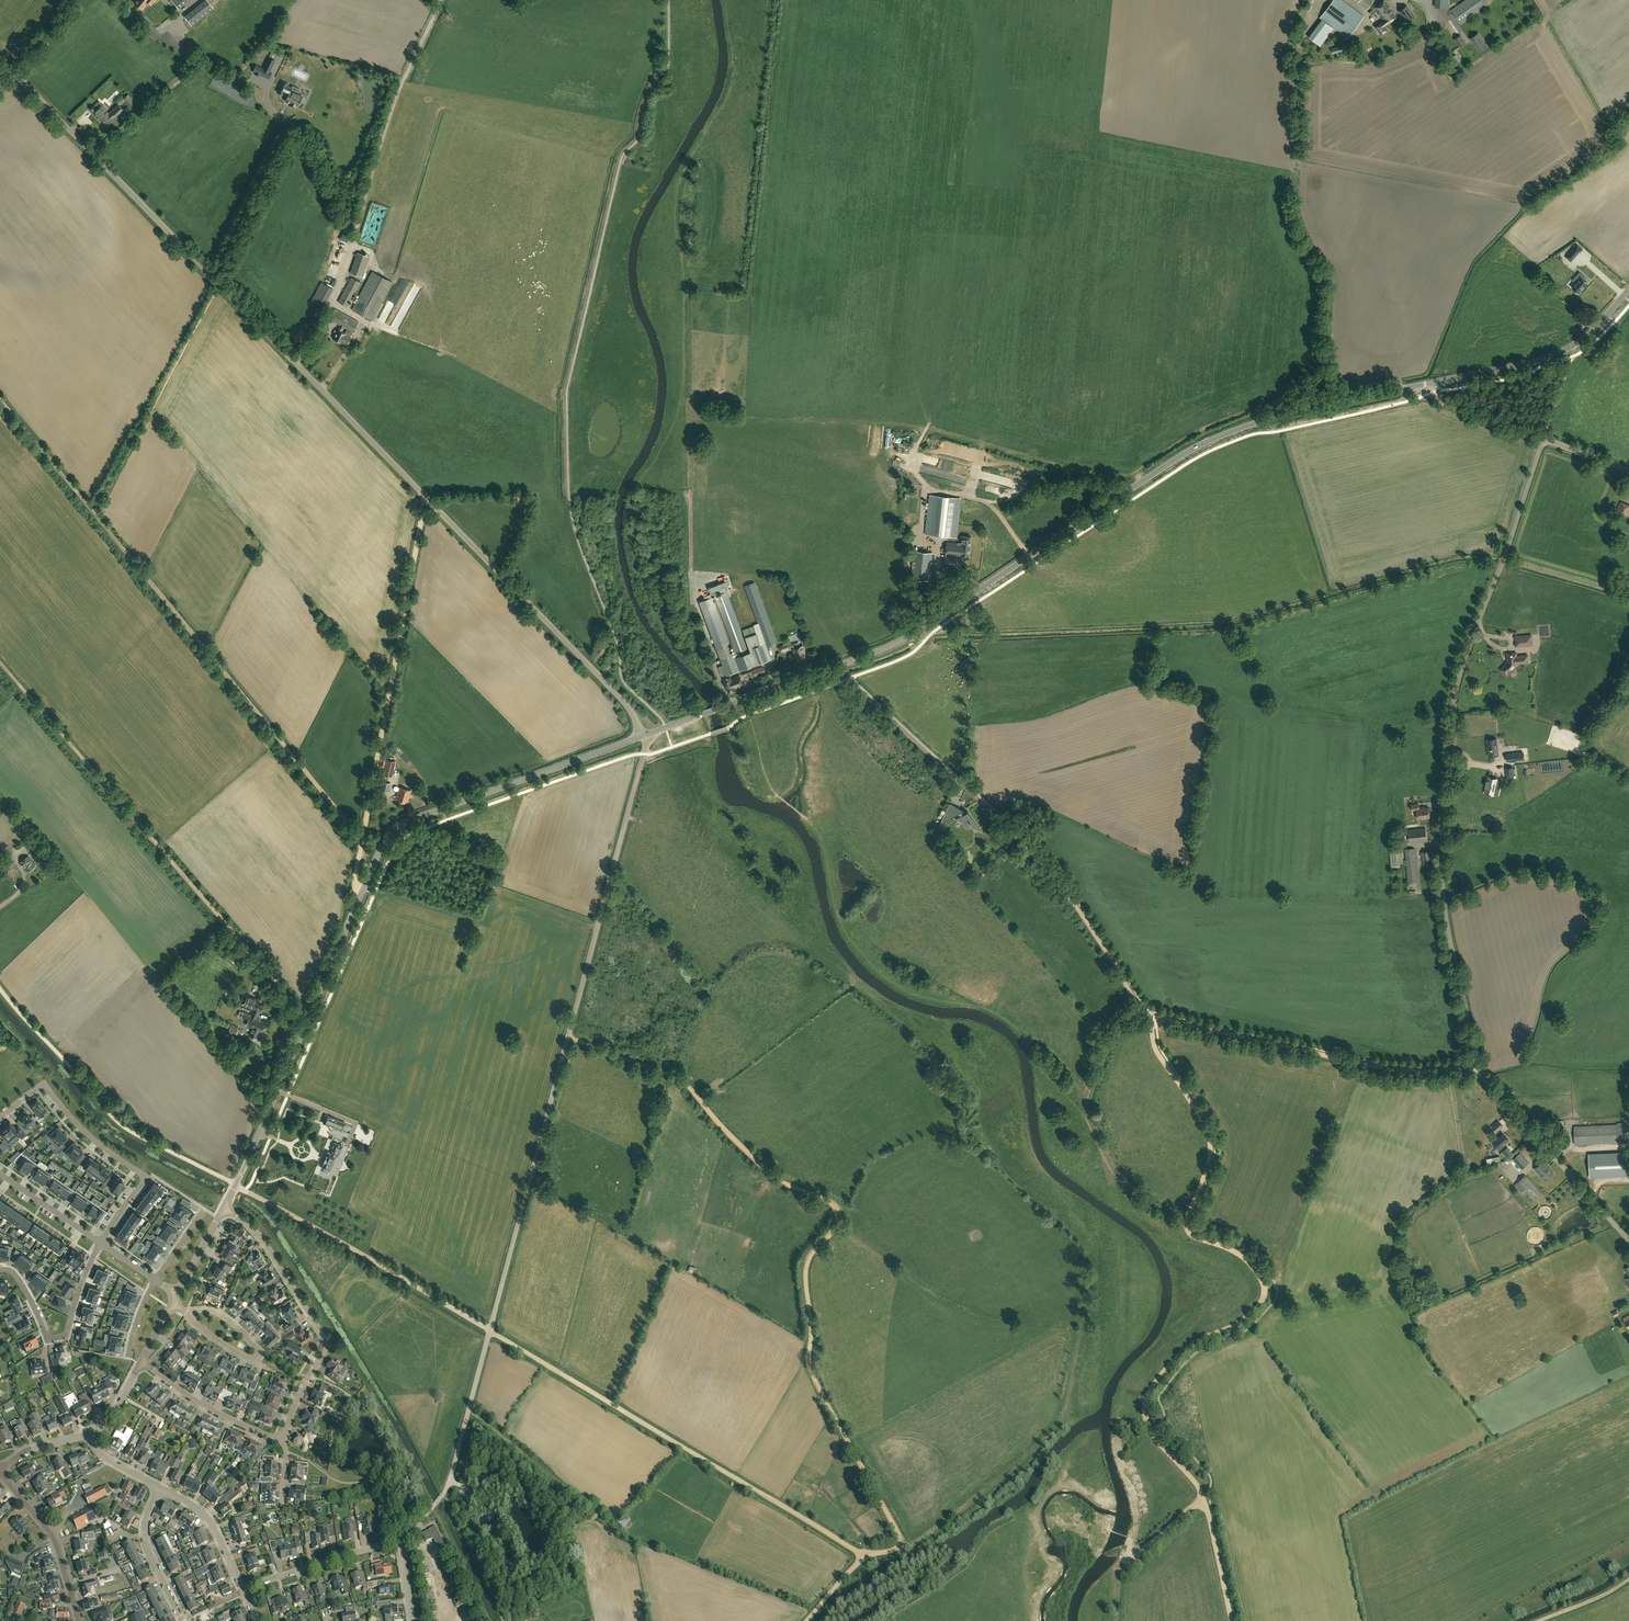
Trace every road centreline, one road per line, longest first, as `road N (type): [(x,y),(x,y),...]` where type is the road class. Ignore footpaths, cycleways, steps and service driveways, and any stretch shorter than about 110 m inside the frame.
road 1 (unclassified): [(644,736),(615,692),(0,57)]
road 2 (tertiary): [(644,736),(906,637),(1213,439),(1288,413),(1436,382)]
road 3 (unclassified): [(1628,1241),(1478,1067),(1445,902),(1459,686),(1544,439)]
road 4 (track): [(903,1547),(805,1364),(811,1339),(803,1265),(838,1219),(837,1207),(782,1184),(672,1075),(569,1037)]
road 5 (tertiary): [(223,1209),(389,835),(644,736)]
road 6 (track): [(736,415),(926,427),(1131,476),(1200,430),(1352,378)]
road 7 (track): [(0,989),(129,1132),(299,1218),(490,1331)]
road 8 (track): [(362,845),(0,398)]
road 9 (track): [(1186,1223),(1192,1236),(1243,1257),(1264,1291),(1249,1316),(1178,1355),(1143,1406),(1154,1434),(1204,1498),(1231,1620)]
road 10 (track): [(308,1020),(0,664)]
road 11 (track): [(1148,1015),(1031,850),(849,678)]
road 12 (track): [(490,1331),(866,1556)]
road 13 (track): [(357,904),(426,495)]
road 14 (track): [(1478,1067),(1392,1069),(1148,1015)]
road 15 (track): [(569,1037),(490,1331)]
road 16 (track): [(1082,1327),(1064,1408),(1040,1445),(903,1547)]
road 17 (track): [(644,754),(569,1037)]
road 18 (residential): [(281,1439),(328,1346),(258,1234),(223,1209)]
road 19 (residential): [(101,1242),(143,1185),(141,1175),(89,1136),(45,1087),(0,1119)]
road 20 (track): [(1148,1015),(1154,1047),(1209,1142),(1186,1223)]
road 21 (tertiary): [(1436,382),(1551,357),(1592,331),(1628,289)]
road 22 (residential): [(101,1242),(62,1336),(47,1337),(20,1281),(0,1269)]
road 23 (track): [(688,383),(692,571)]
road 24 (secondary): [(78,1620),(54,1540),(0,1473)]
road 25 (unclassified): [(241,1588),(400,1540)]
road 26 (residential): [(190,1314),(226,1319),(258,1358),(250,1361),(193,1322)]
road 27 (residential): [(140,1364),(219,1414),(281,1439)]
road 28 (track): [(490,1331),(450,1479)]
road 29 (track): [(1030,556),(993,503),(972,498),(986,445)]
road 30 (residential): [(182,1620),(146,1544),(159,1489)]
road 31 (residential): [(241,1588),(215,1527),(159,1489)]
road 32 (unclassified): [(1544,439),(1450,405),(1436,382)]
road 33 (residential): [(101,1242),(0,1174)]

